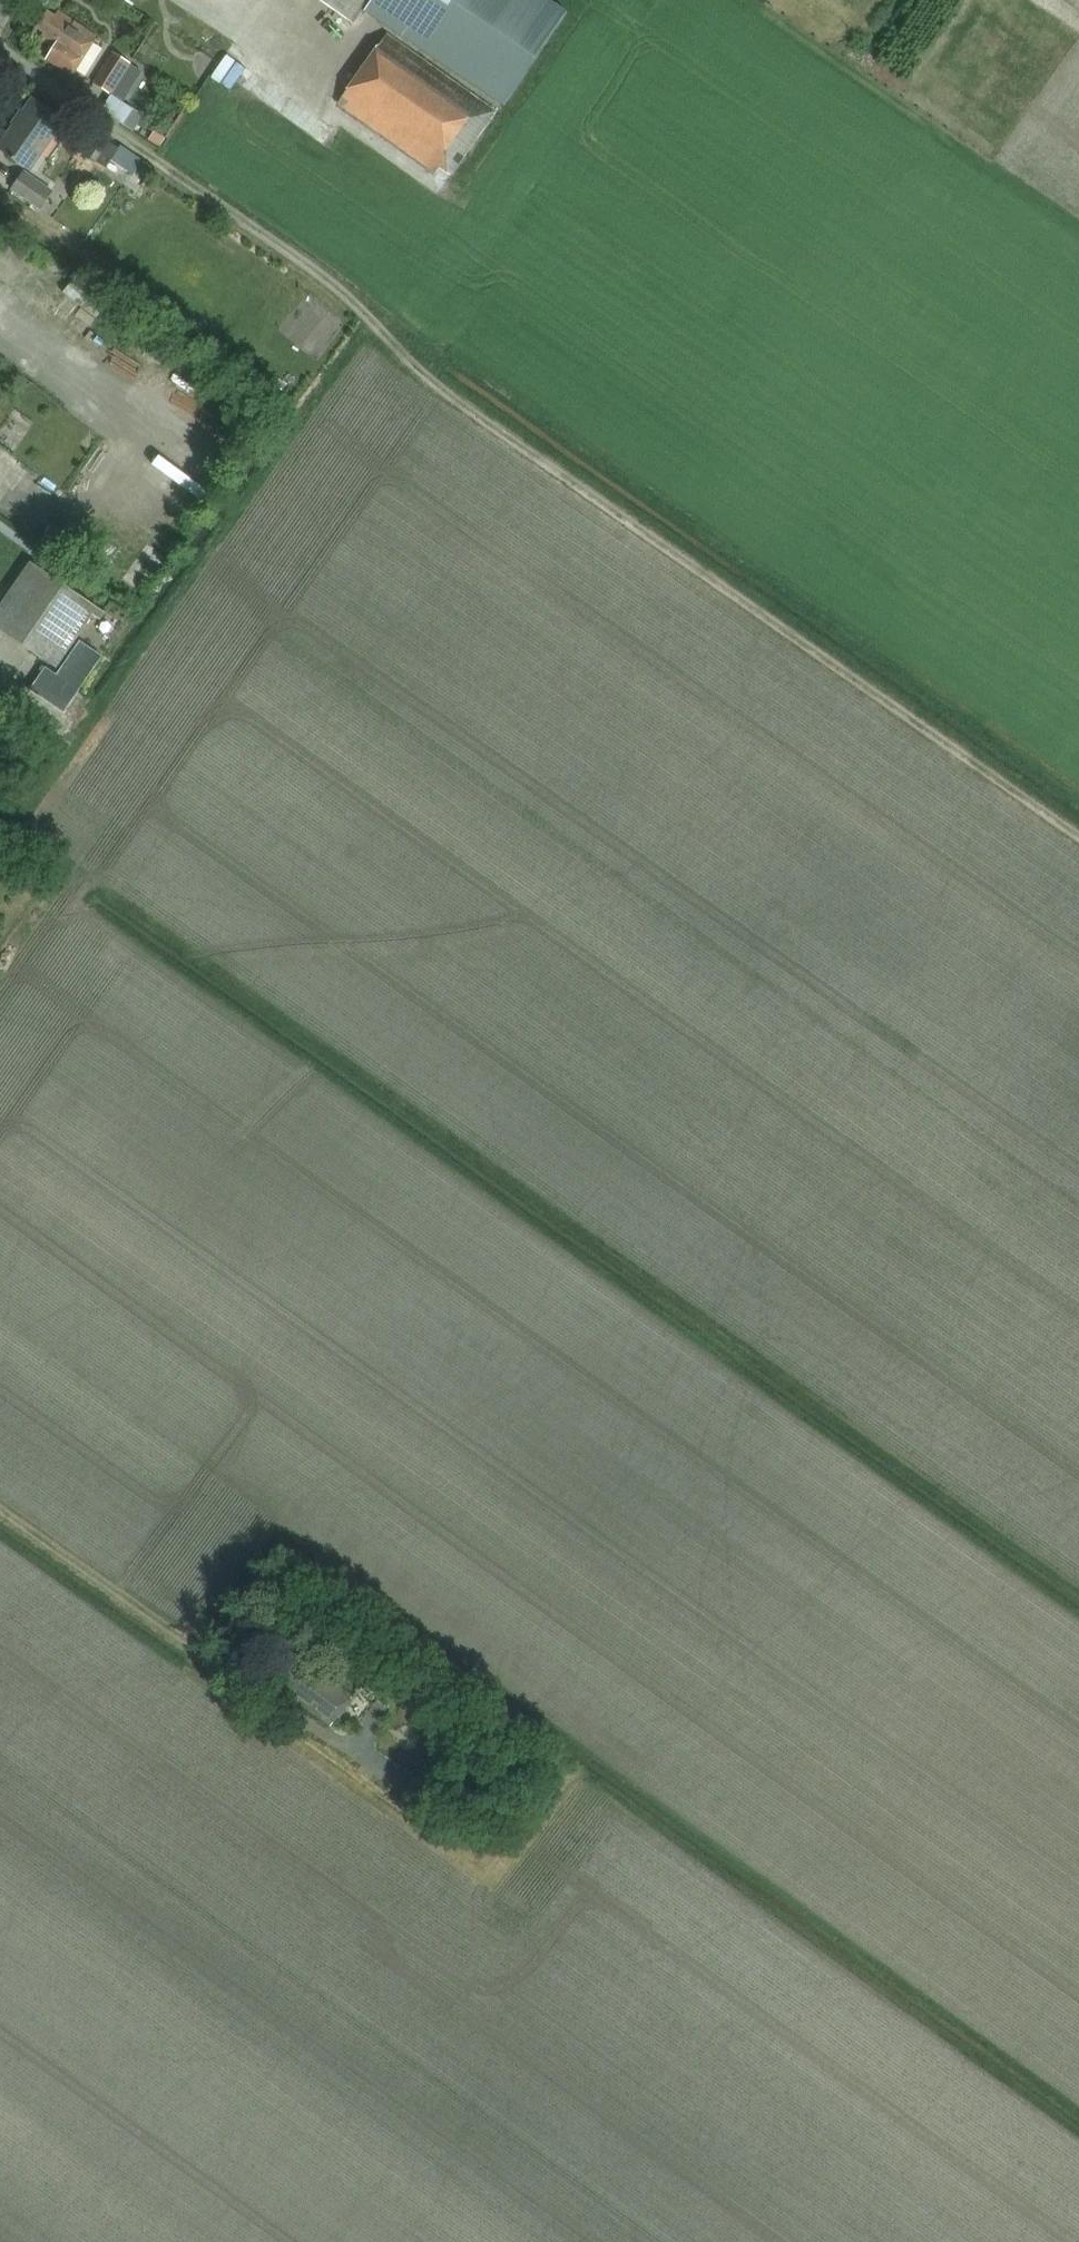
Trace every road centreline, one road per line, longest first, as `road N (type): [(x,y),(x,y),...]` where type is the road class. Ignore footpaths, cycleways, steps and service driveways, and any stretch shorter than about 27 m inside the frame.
road 1 (track): [(0,51),(314,270),(494,429),(1078,837)]

